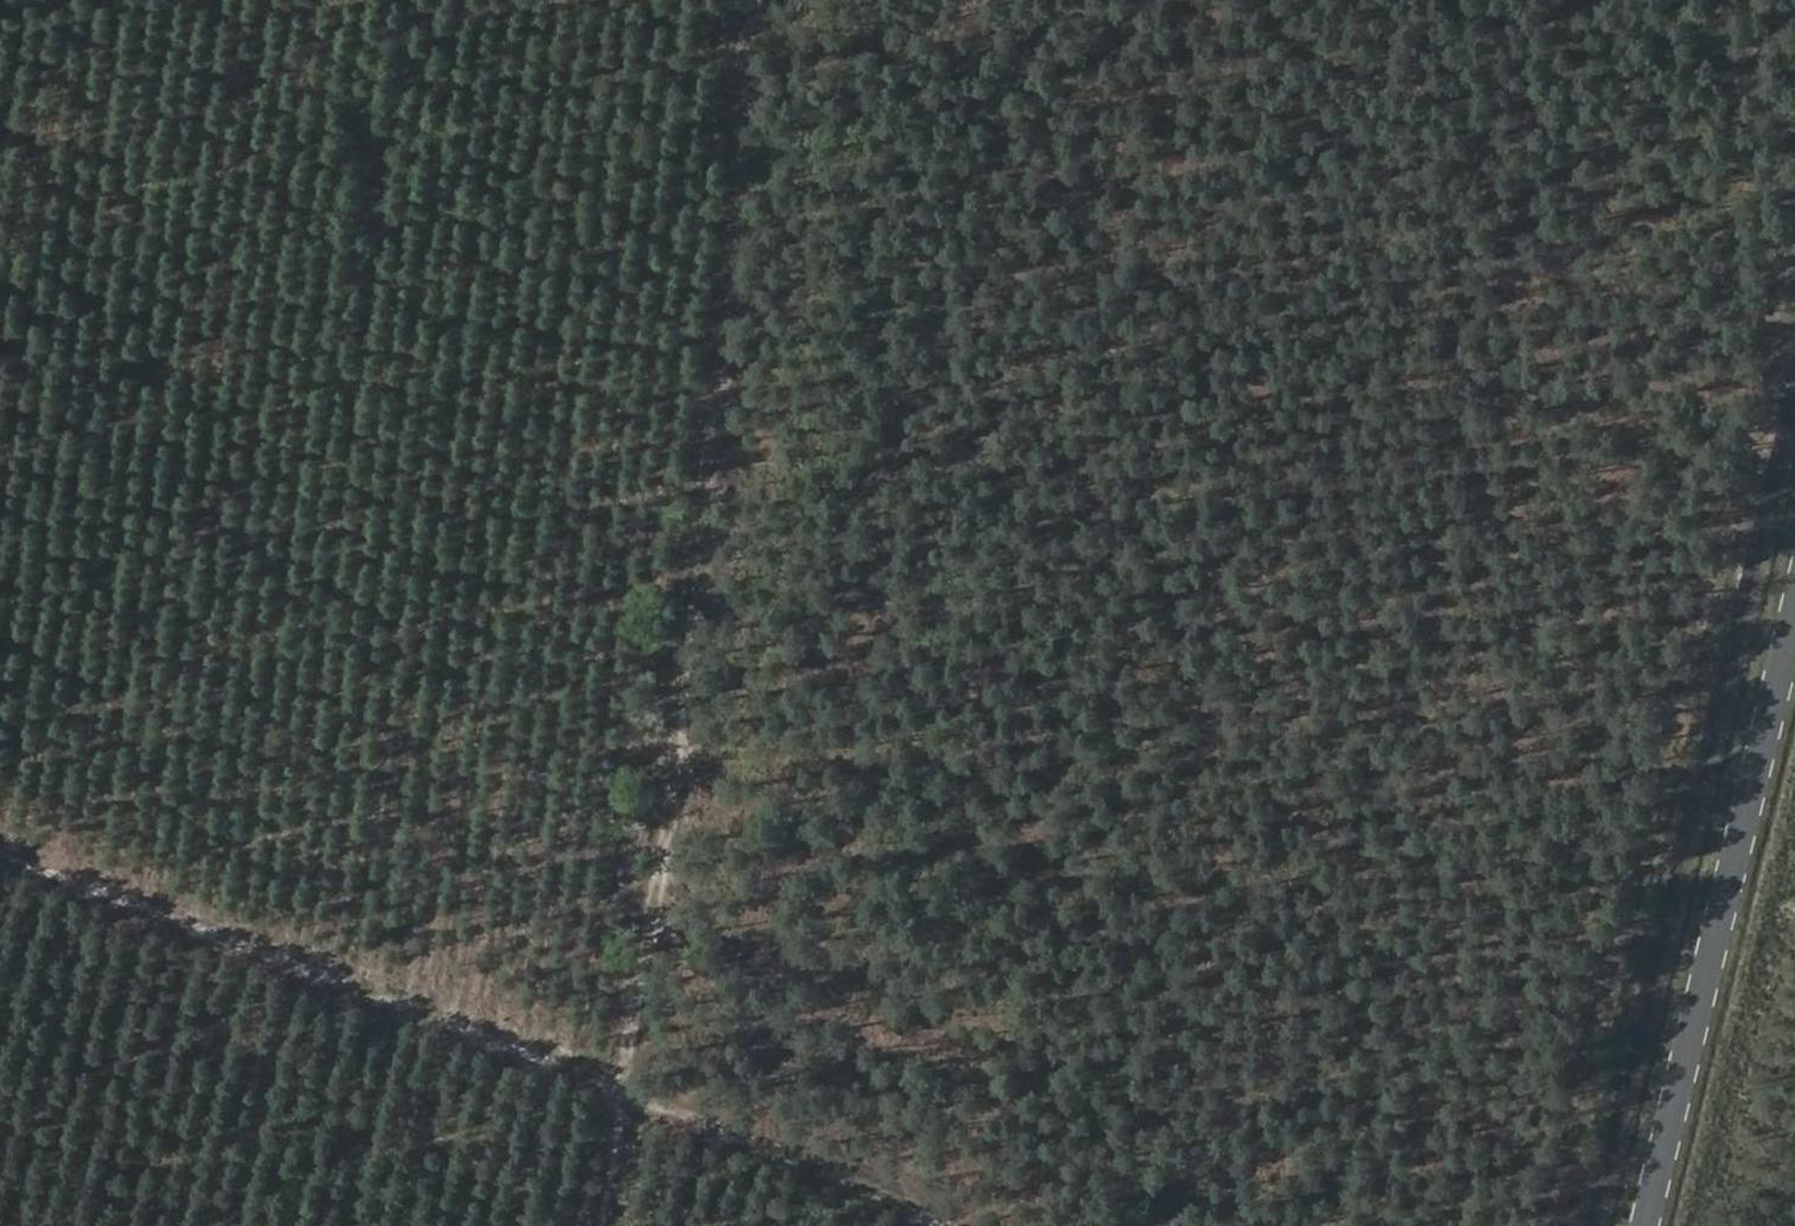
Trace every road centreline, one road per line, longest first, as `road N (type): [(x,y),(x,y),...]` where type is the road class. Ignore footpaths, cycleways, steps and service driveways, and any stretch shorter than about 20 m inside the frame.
road 1 (track): [(761,0),(679,744),(617,1091),(616,1165),(602,1225)]
road 2 (track): [(952,1225),(722,1125),(0,853)]
road 3 (secondary): [(1794,573),(1635,1225)]

